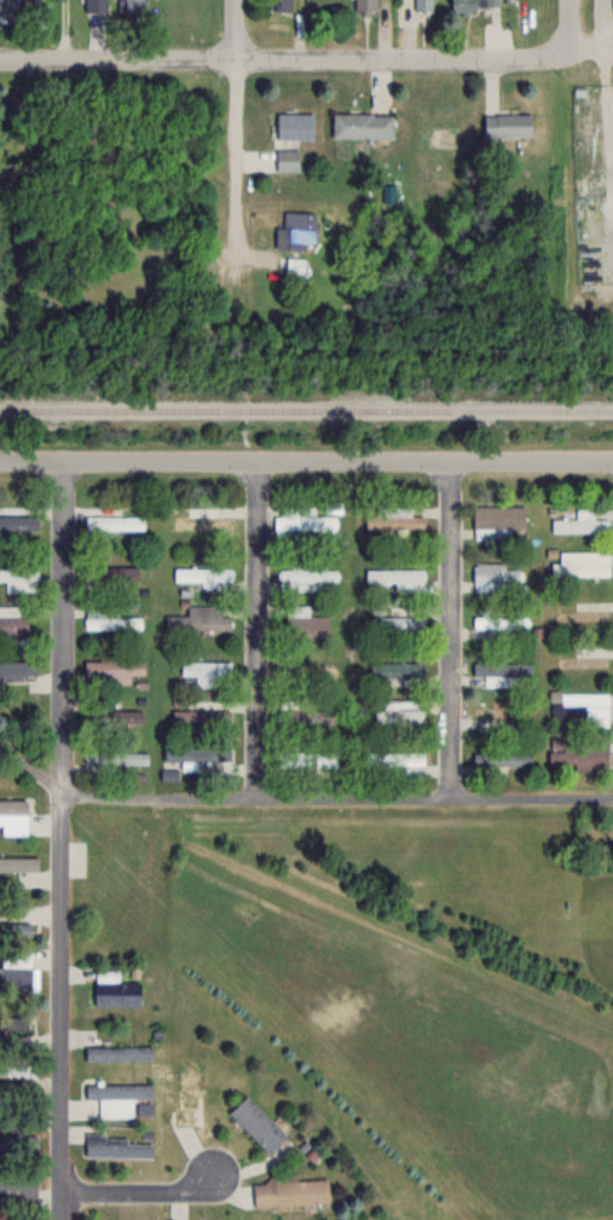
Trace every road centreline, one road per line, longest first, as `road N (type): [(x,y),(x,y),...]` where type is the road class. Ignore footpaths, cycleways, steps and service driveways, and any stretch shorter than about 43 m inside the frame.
road 1 (residential): [(612,794),(64,792),(62,779),(0,741)]
road 2 (residential): [(612,462),(0,462)]
road 3 (residential): [(0,60),(487,62),(567,54)]
road 4 (residential): [(64,792),(65,1219)]
road 5 (residential): [(254,796),(259,462)]
road 6 (residential): [(449,794),(451,463)]
road 7 (residential): [(62,779),(66,462)]
road 8 (residential): [(242,279),(238,0)]
road 9 (residential): [(63,1195),(190,1190),(214,1174)]

